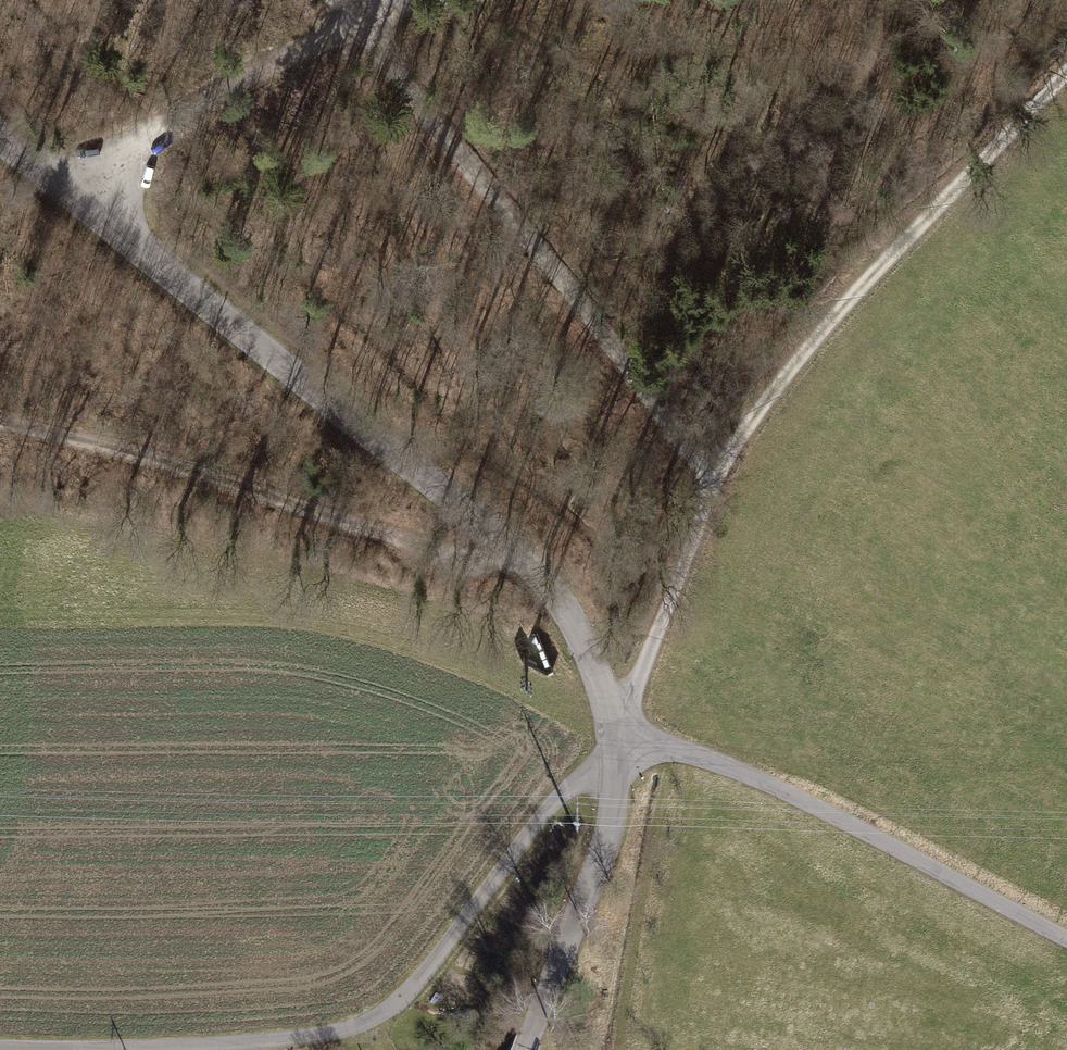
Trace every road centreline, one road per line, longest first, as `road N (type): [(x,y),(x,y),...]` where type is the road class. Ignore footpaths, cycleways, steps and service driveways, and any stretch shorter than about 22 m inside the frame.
road 1 (tertiary): [(0,139),(555,595),(587,652),(622,749)]
road 2 (track): [(1066,73),(785,380),(709,496),(638,684),(612,709)]
road 3 (track): [(709,496),(630,370),(367,22),(364,0)]
road 4 (unclassified): [(151,1049),(322,1035),(383,1013),(425,974),(539,819),(622,749)]
road 5 (track): [(555,595),(0,426)]
road 6 (unclassified): [(622,749),(696,755),(787,792),(1066,940)]
road 7 (track): [(76,199),(167,122),(367,22)]
road 8 (tertiary): [(622,749),(580,925),(529,1049)]

